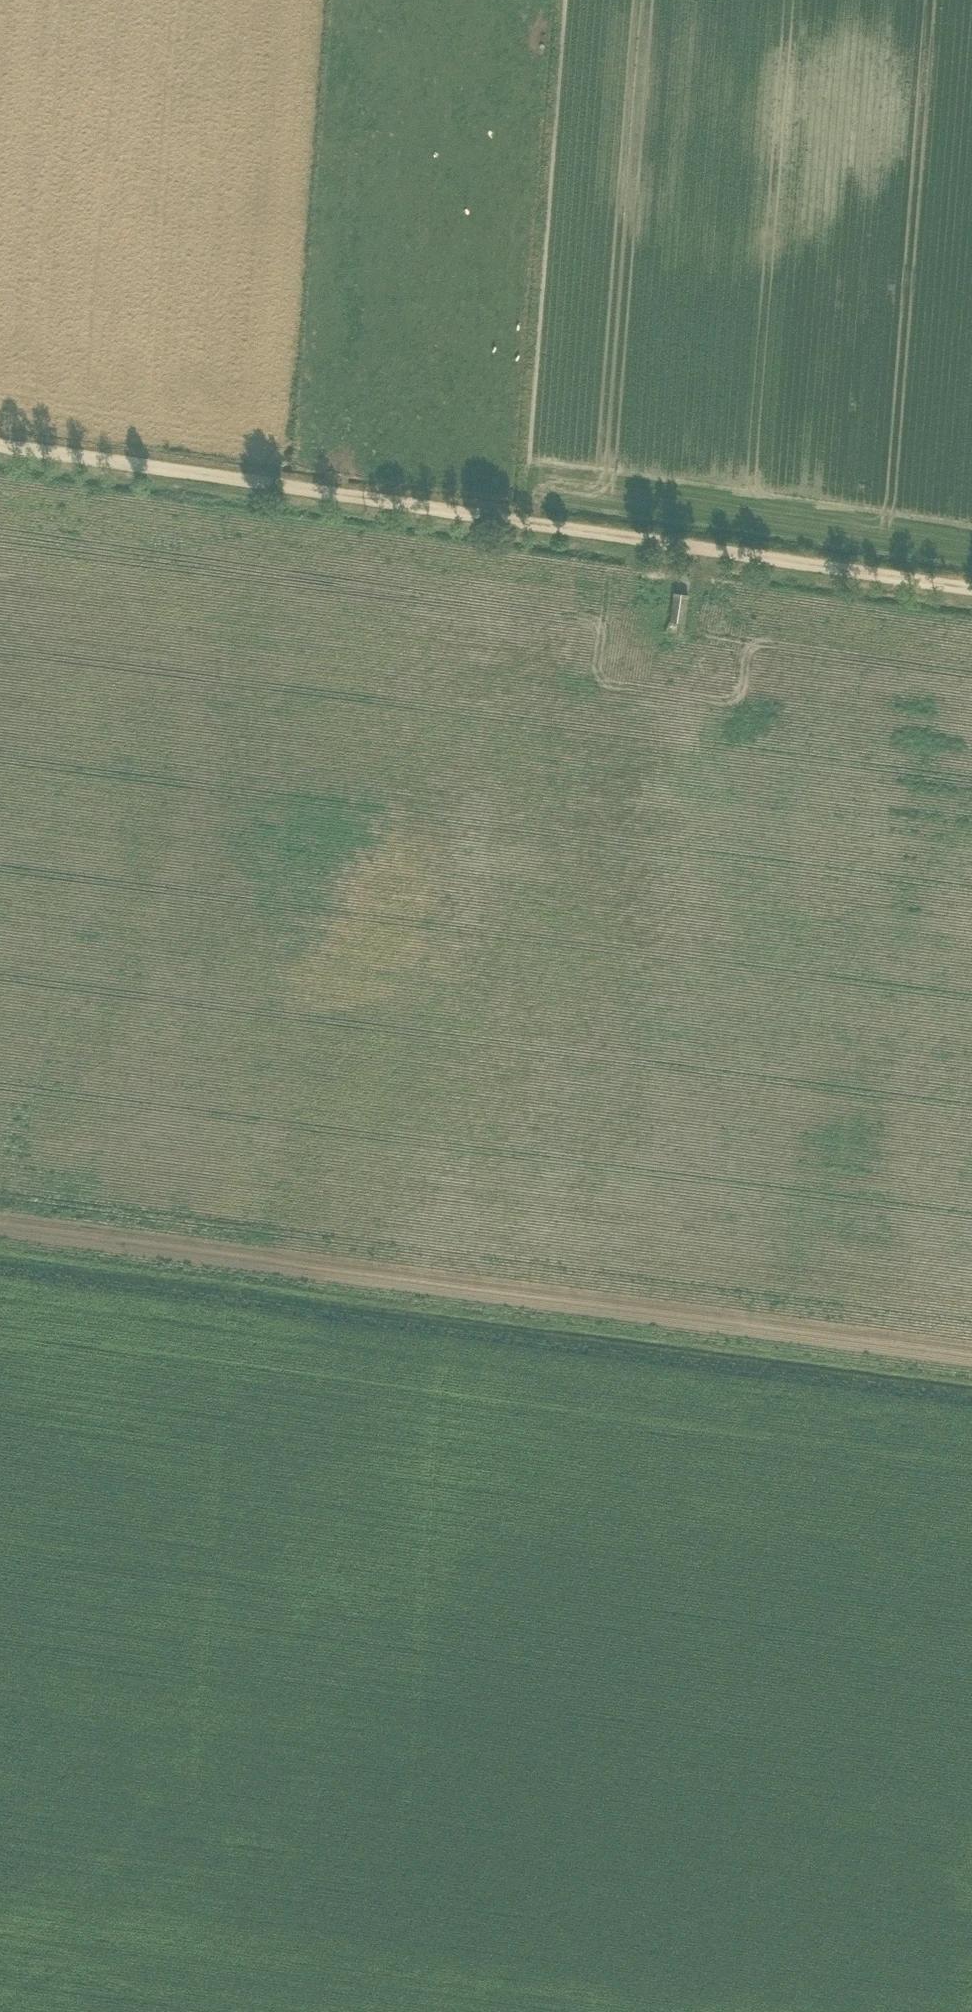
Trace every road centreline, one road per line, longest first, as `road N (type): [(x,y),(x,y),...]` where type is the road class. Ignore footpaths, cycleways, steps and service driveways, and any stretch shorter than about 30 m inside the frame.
road 1 (track): [(0,445),(971,588)]

